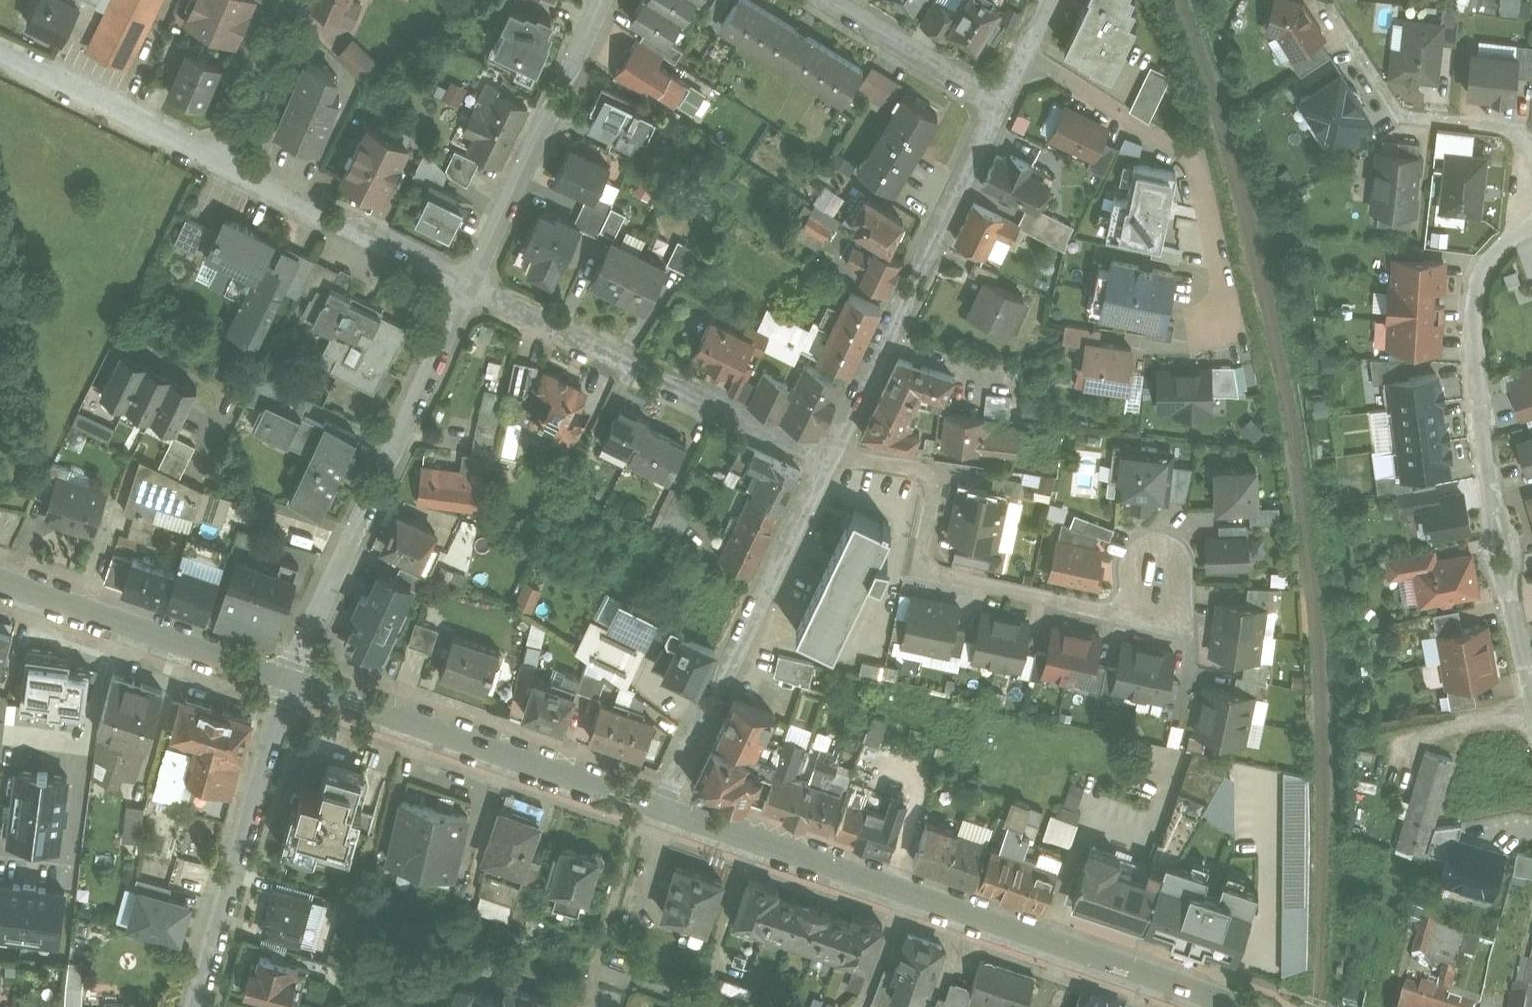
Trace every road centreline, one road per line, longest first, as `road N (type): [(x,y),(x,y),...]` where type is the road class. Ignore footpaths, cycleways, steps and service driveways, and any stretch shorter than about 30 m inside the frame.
road 1 (residential): [(662,808),(1238,1006)]
road 2 (residential): [(830,449),(936,477),(919,570),(1153,625),(1156,565)]
road 3 (residential): [(1531,222),(1486,258),(1472,316),(1495,505),(1531,698)]
road 4 (residential): [(472,284),(290,680)]
road 5 (residential): [(1023,52),(1200,169),(1234,328),(1202,338)]
road 6 (residential): [(825,459),(472,284)]
road 7 (residential): [(290,680),(662,808)]
road 8 (residential): [(830,449),(998,101)]
road 9 (residential): [(662,808),(825,459)]
road 10 (residential): [(290,680),(196,1006)]
road 11 (residential): [(472,284),(598,0)]
road 12 (residential): [(0,579),(290,680)]
road 13 (residential): [(223,161),(472,284)]
road 14 (residential): [(1531,144),(1522,131),(1401,112),(1335,14)]
road 15 (residential): [(0,57),(223,161)]
road 16 (residential): [(823,0),(998,101)]
road 17 (residential): [(287,0),(223,161)]

